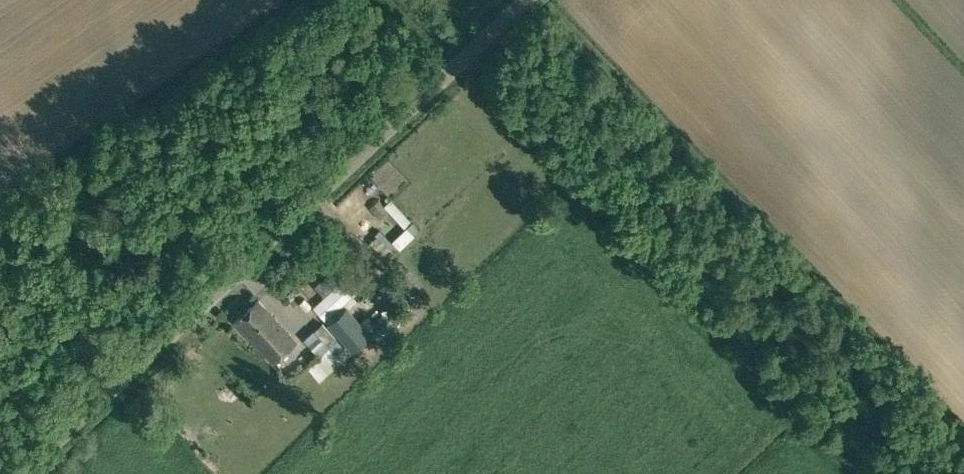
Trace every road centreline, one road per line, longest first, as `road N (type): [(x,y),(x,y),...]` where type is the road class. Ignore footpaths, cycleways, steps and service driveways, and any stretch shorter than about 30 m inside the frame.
road 1 (unclassified): [(25,473),(531,0)]

